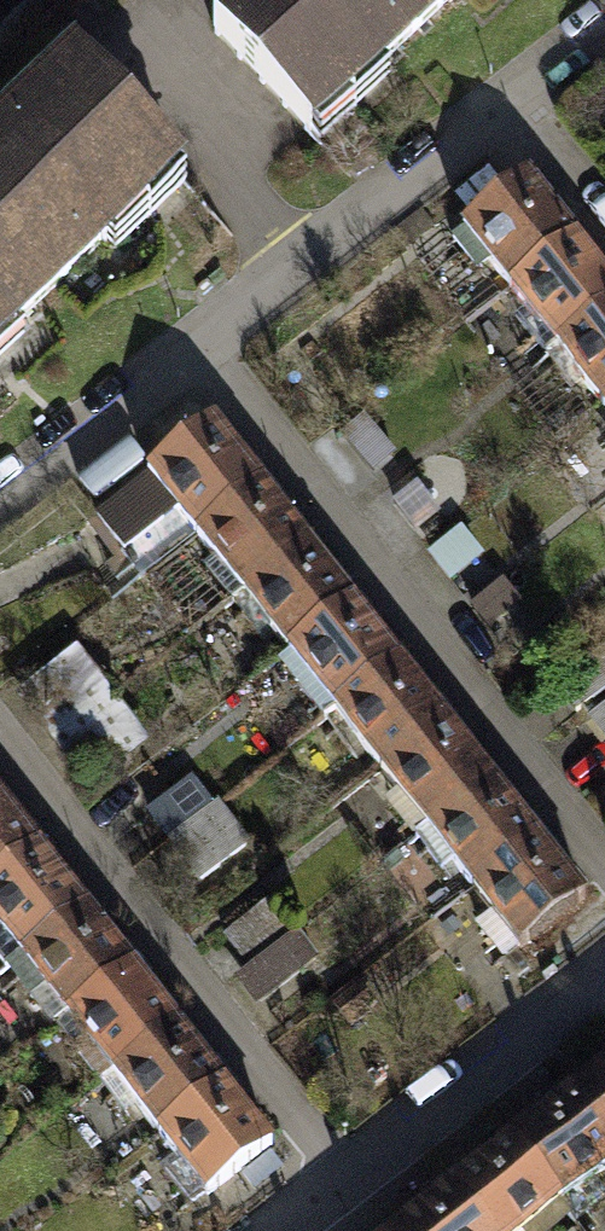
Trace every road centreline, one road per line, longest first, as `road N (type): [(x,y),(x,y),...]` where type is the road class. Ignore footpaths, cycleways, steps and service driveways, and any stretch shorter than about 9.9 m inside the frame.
road 1 (residential): [(204,353),(604,862)]
road 2 (residential): [(0,738),(354,1177)]
road 3 (residential): [(204,353),(509,117)]
road 4 (residential): [(354,1177),(604,981)]
road 5 (residential): [(0,511),(204,353)]
road 6 (residential): [(509,117),(604,234)]
road 7 (residential): [(509,117),(604,42)]

